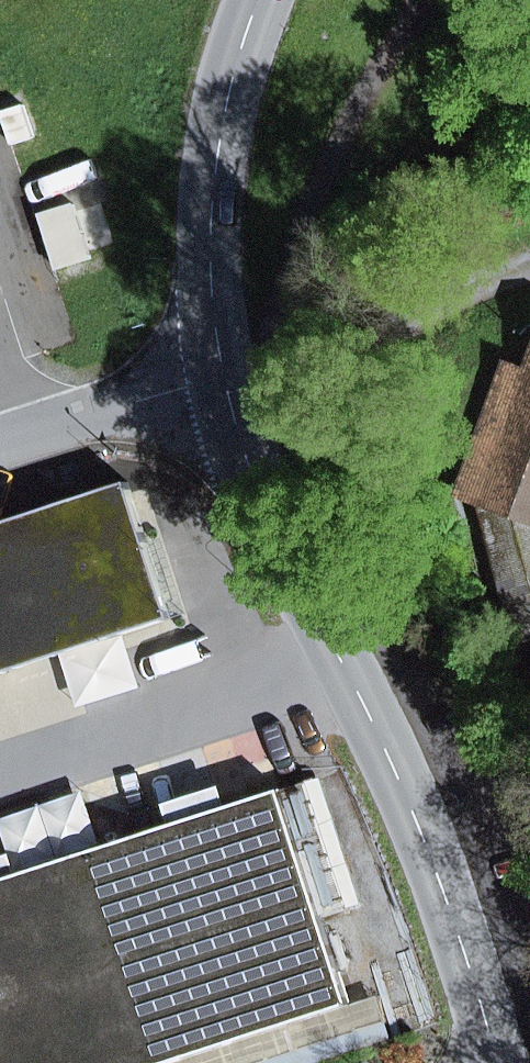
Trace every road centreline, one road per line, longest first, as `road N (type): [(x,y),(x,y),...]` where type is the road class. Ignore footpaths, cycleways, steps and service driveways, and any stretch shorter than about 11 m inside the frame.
road 1 (secondary): [(221,371),(274,524),(402,788),(454,920),(496,1062)]
road 2 (secondary): [(261,0),(222,116),(212,206),(221,371)]
road 3 (track): [(404,23),(303,226),(282,286),(280,321)]
road 4 (residential): [(221,371),(0,443)]

